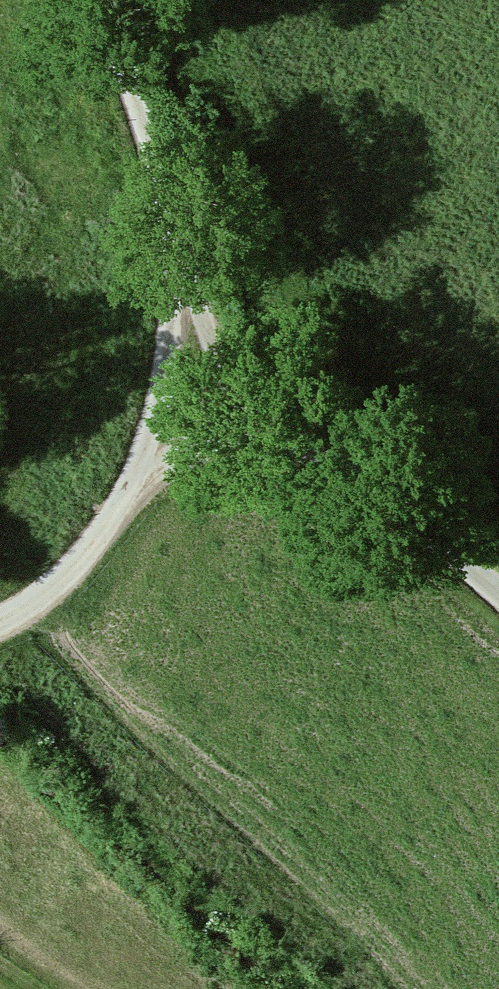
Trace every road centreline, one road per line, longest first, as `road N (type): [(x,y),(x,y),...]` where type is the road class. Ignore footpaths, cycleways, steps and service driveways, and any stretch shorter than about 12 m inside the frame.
road 1 (unclassified): [(0,621),(77,562),(200,393),(319,454),(498,591)]
road 2 (track): [(103,0),(178,243),(200,393)]

